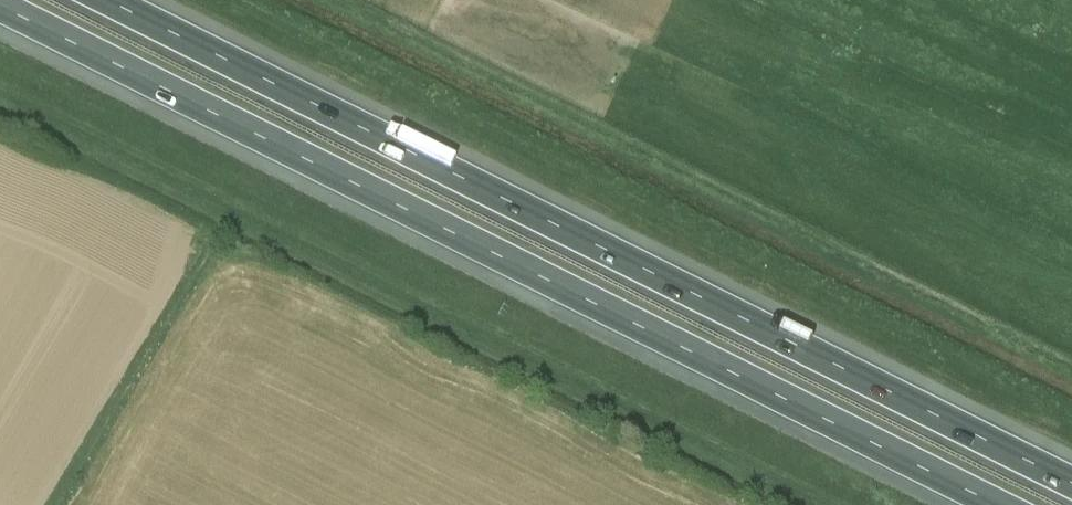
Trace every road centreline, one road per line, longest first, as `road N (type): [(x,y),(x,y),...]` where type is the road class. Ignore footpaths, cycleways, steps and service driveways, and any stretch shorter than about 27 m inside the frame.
road 1 (motorway): [(0,6),(998,504)]
road 2 (motorway): [(1071,485),(105,0)]

